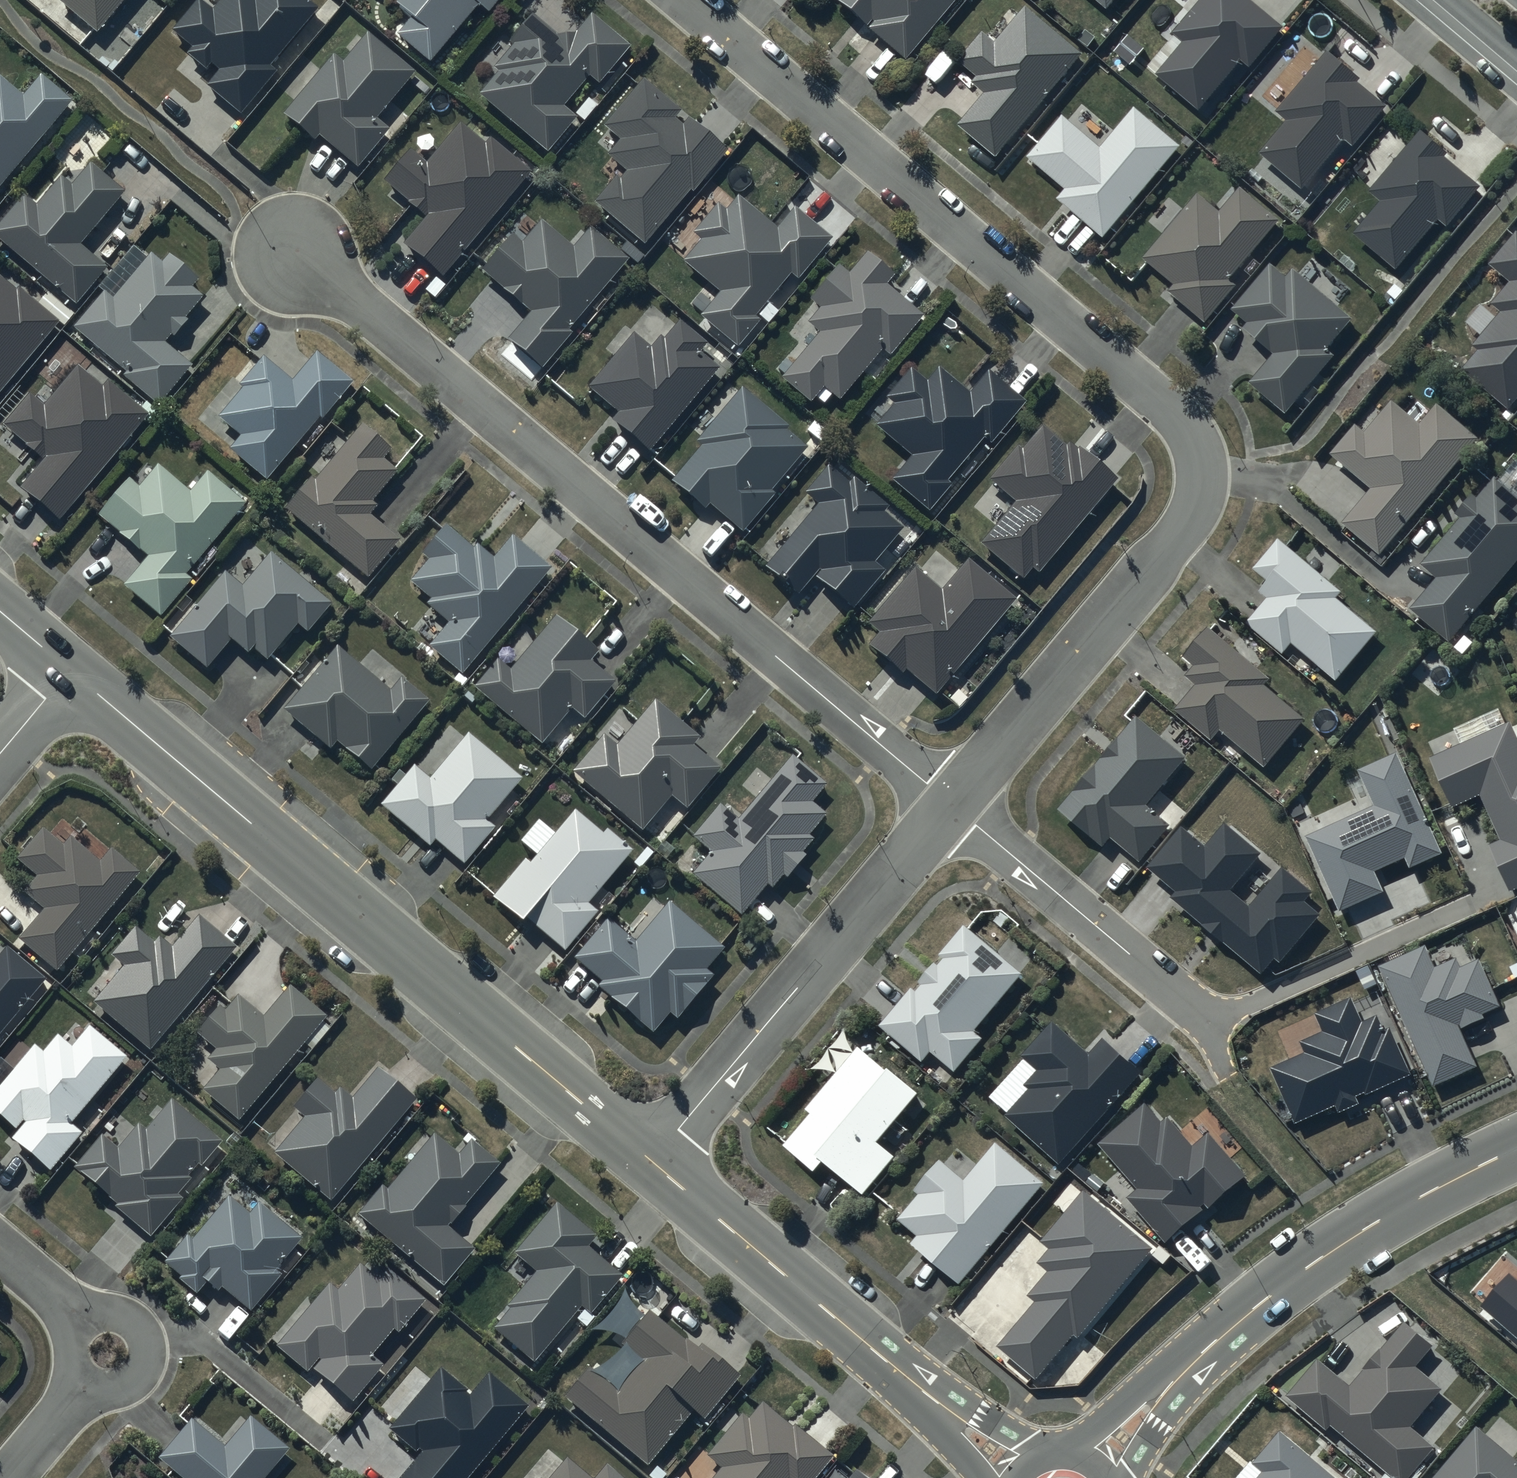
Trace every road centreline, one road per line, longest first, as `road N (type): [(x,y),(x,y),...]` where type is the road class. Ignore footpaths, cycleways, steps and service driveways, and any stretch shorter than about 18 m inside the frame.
road 1 (residential): [(689,0),(1191,430),(1198,496),(1187,523),(954,805)]
road 2 (residential): [(297,251),(954,805)]
road 3 (unclassified): [(70,669),(650,1161)]
road 4 (residential): [(954,805),(650,1161)]
road 5 (tertiary): [(1176,1380),(1309,1267),(1516,1148)]
road 6 (unclassified): [(650,1161),(933,1400)]
road 7 (residential): [(954,805),(1207,1019)]
road 8 (residential): [(63,1312),(116,1313),(135,1322),(145,1355),(141,1372),(125,1384),(67,1391)]
road 9 (tertiary): [(1063,1451),(1135,1391),(1176,1380)]
road 10 (unclassified): [(933,1400),(978,1413),(1045,1453)]

